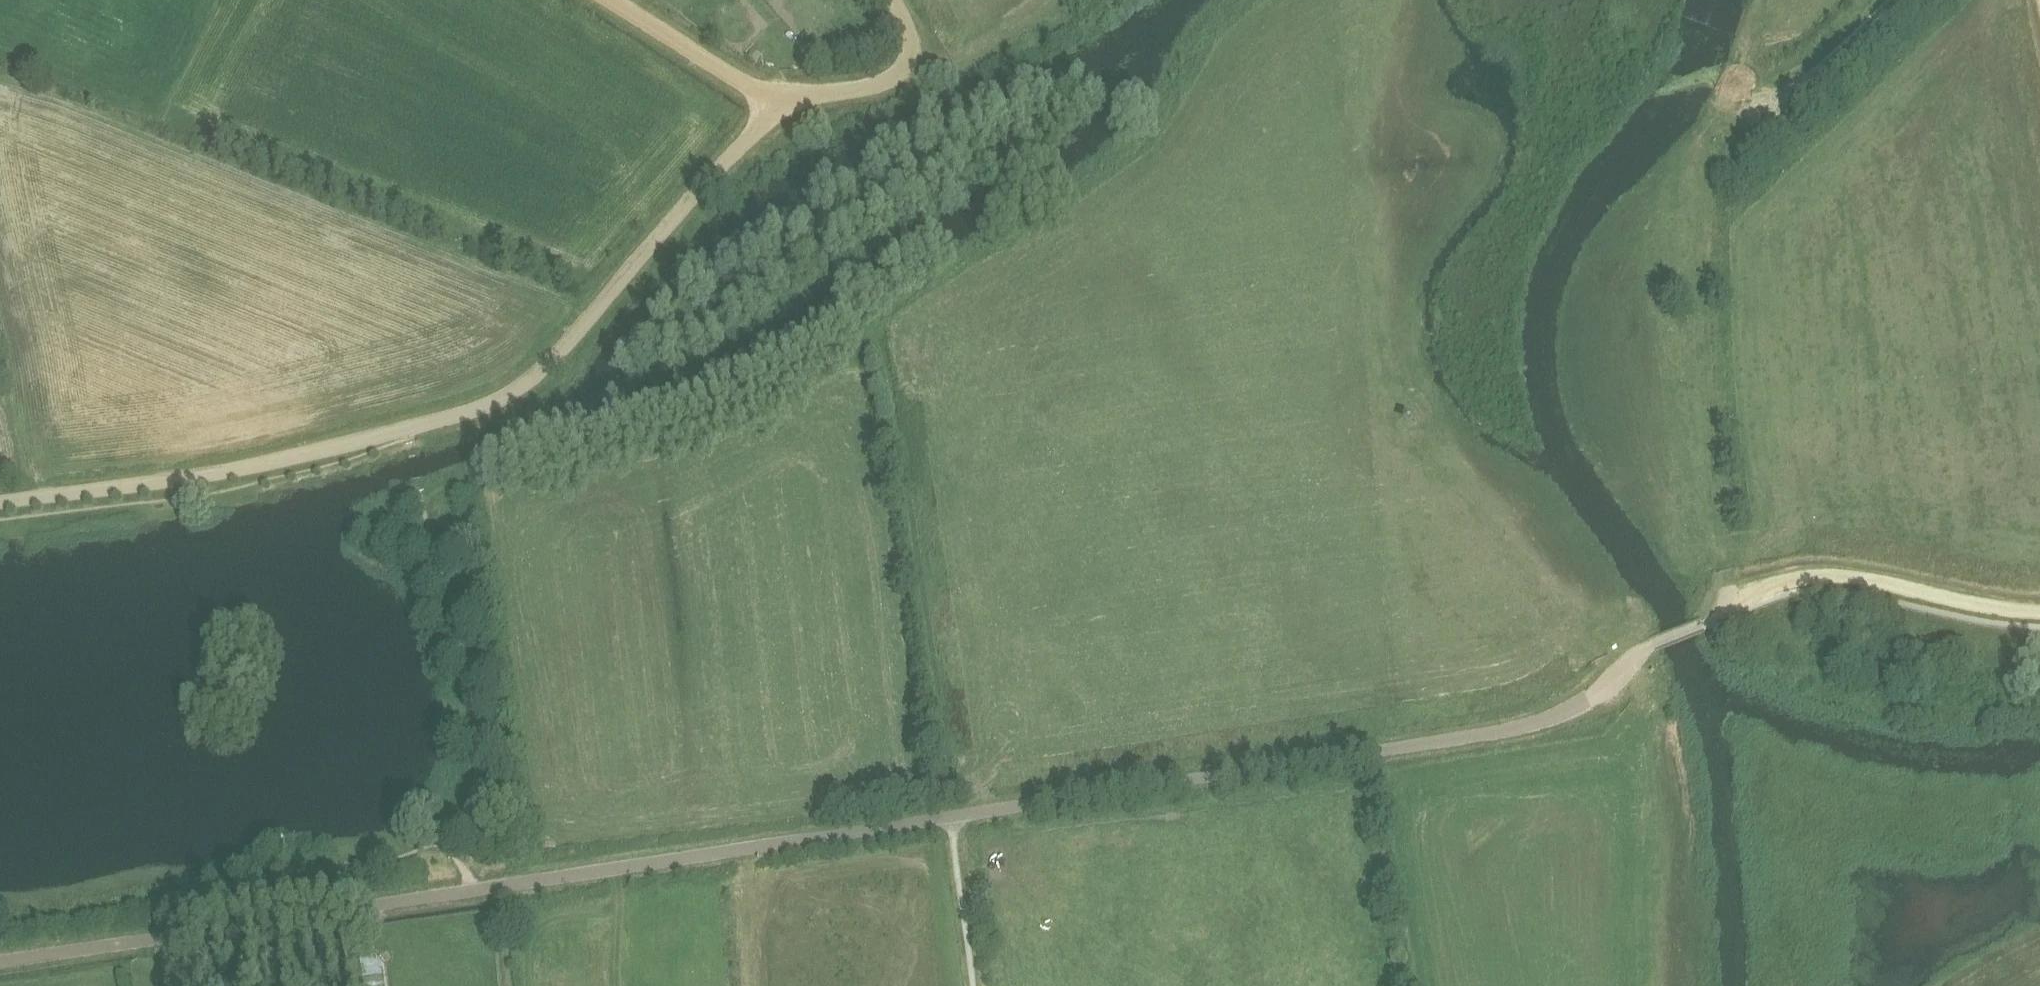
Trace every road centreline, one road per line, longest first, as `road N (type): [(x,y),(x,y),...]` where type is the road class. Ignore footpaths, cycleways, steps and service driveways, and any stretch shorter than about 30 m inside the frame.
road 1 (unclassified): [(1589,702),(1495,734),(0,961)]
road 2 (track): [(786,106),(734,153),(553,362),(508,395),(409,429)]
road 3 (track): [(409,429),(206,479),(0,501)]
road 4 (track): [(2039,610),(1840,573),(1751,591),(1726,616)]
road 5 (track): [(609,0),(786,106)]
road 6 (track): [(1886,0),(1789,98),(1762,95),(1746,78)]
road 7 (track): [(1726,616),(1652,645),(1589,702)]
road 8 (track): [(1049,0),(994,40),(921,72)]
road 9 (track): [(921,72),(786,106)]

